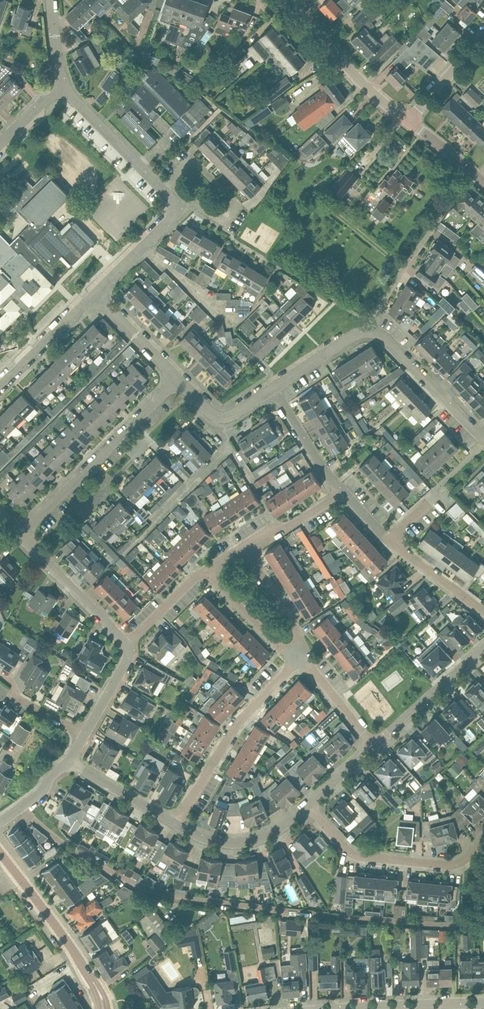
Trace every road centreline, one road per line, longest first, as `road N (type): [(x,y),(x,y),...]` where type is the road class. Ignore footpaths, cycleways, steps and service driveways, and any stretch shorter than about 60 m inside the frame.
road 1 (residential): [(305,915),(176,898),(128,880),(67,848),(21,807)]
road 2 (residential): [(483,440),(375,332),(353,336),(273,389)]
road 3 (residential): [(18,535),(176,380)]
road 4 (residential): [(178,826),(234,730),(296,662)]
road 5 (residential): [(314,808),(364,853),(461,859),(483,839)]
road 6 (tertiary): [(104,1008),(72,948),(0,853)]
road 7 (tertiary): [(409,121),(373,94),(290,0)]
road 8 (tertiary): [(483,1003),(329,1008)]
road 9 (residential): [(126,642),(18,535)]
road 10 (residential): [(178,826),(236,844),(282,830),(314,808)]
road 11 (residential): [(377,746),(483,648)]
road 12 (residential): [(97,296),(178,208),(161,191)]
road 13 (residential): [(161,191),(64,87)]
road 14 (residential): [(0,387),(97,296)]
road 15 (residential): [(395,281),(472,173)]
road 16 (residential): [(483,928),(352,919)]
road 17 (residential): [(296,662),(295,626),(245,546)]
road 18 (residential): [(170,182),(192,157),(243,204),(224,223)]
road 19 (residential): [(296,662),(206,570)]
road 20 (residential): [(273,389),(222,426),(176,380)]
road 21 (residential): [(69,762),(178,826)]
road 22 (residential): [(273,389),(344,492)]
road 23 (residential): [(483,613),(389,540)]

